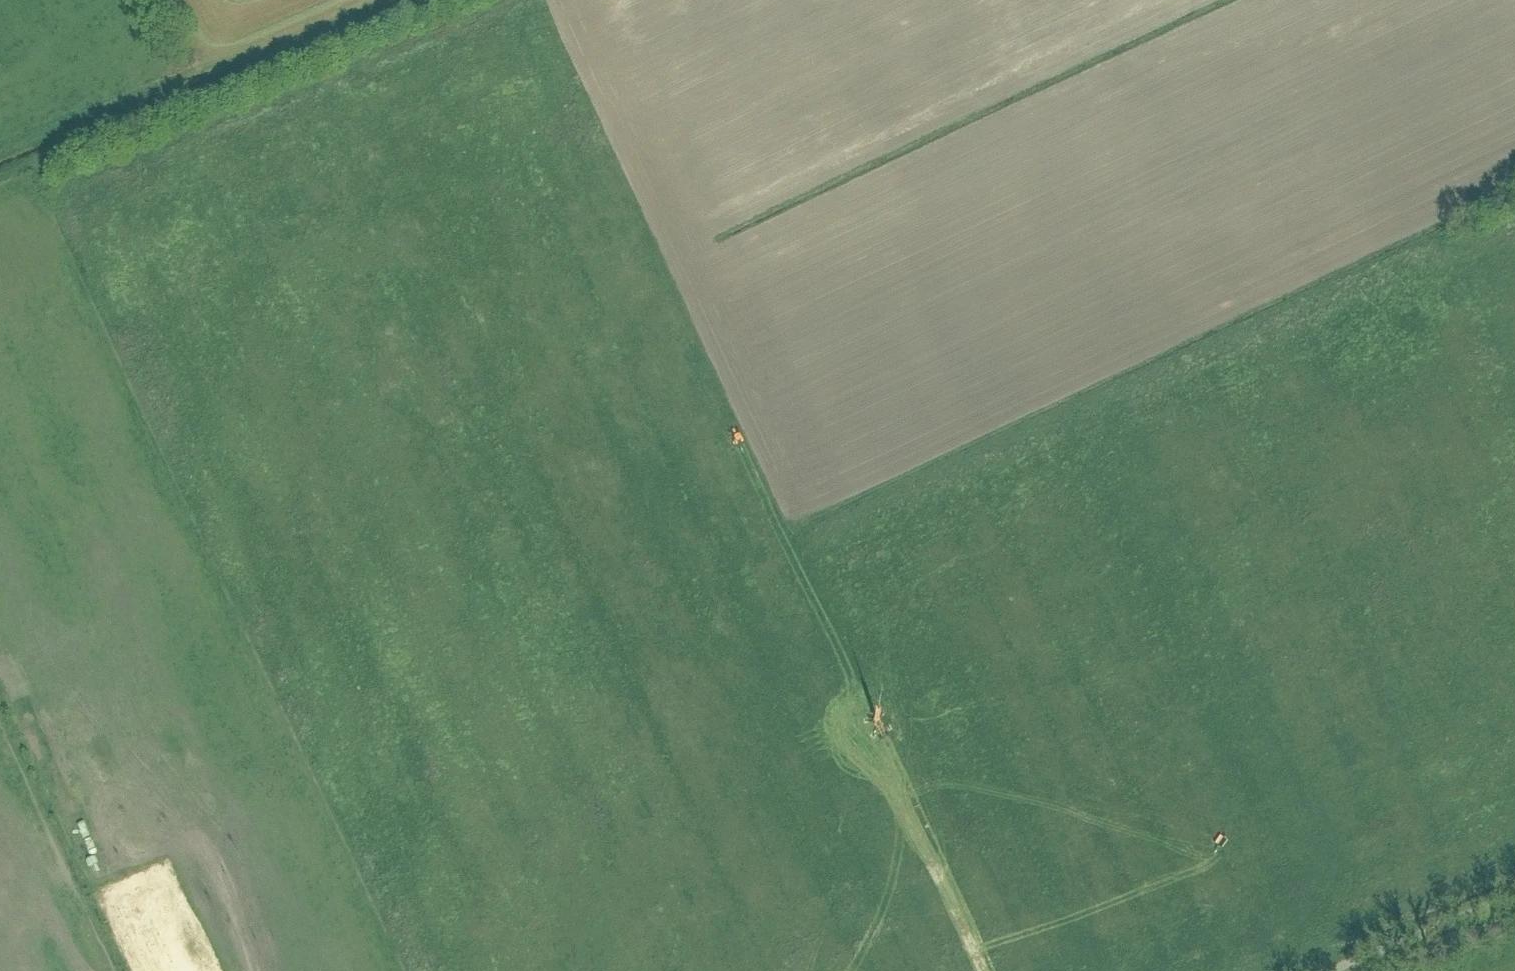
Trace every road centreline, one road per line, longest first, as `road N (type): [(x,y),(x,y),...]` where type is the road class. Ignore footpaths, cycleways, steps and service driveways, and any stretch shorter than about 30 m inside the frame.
road 1 (tertiary): [(1394,970),(1514,923)]

